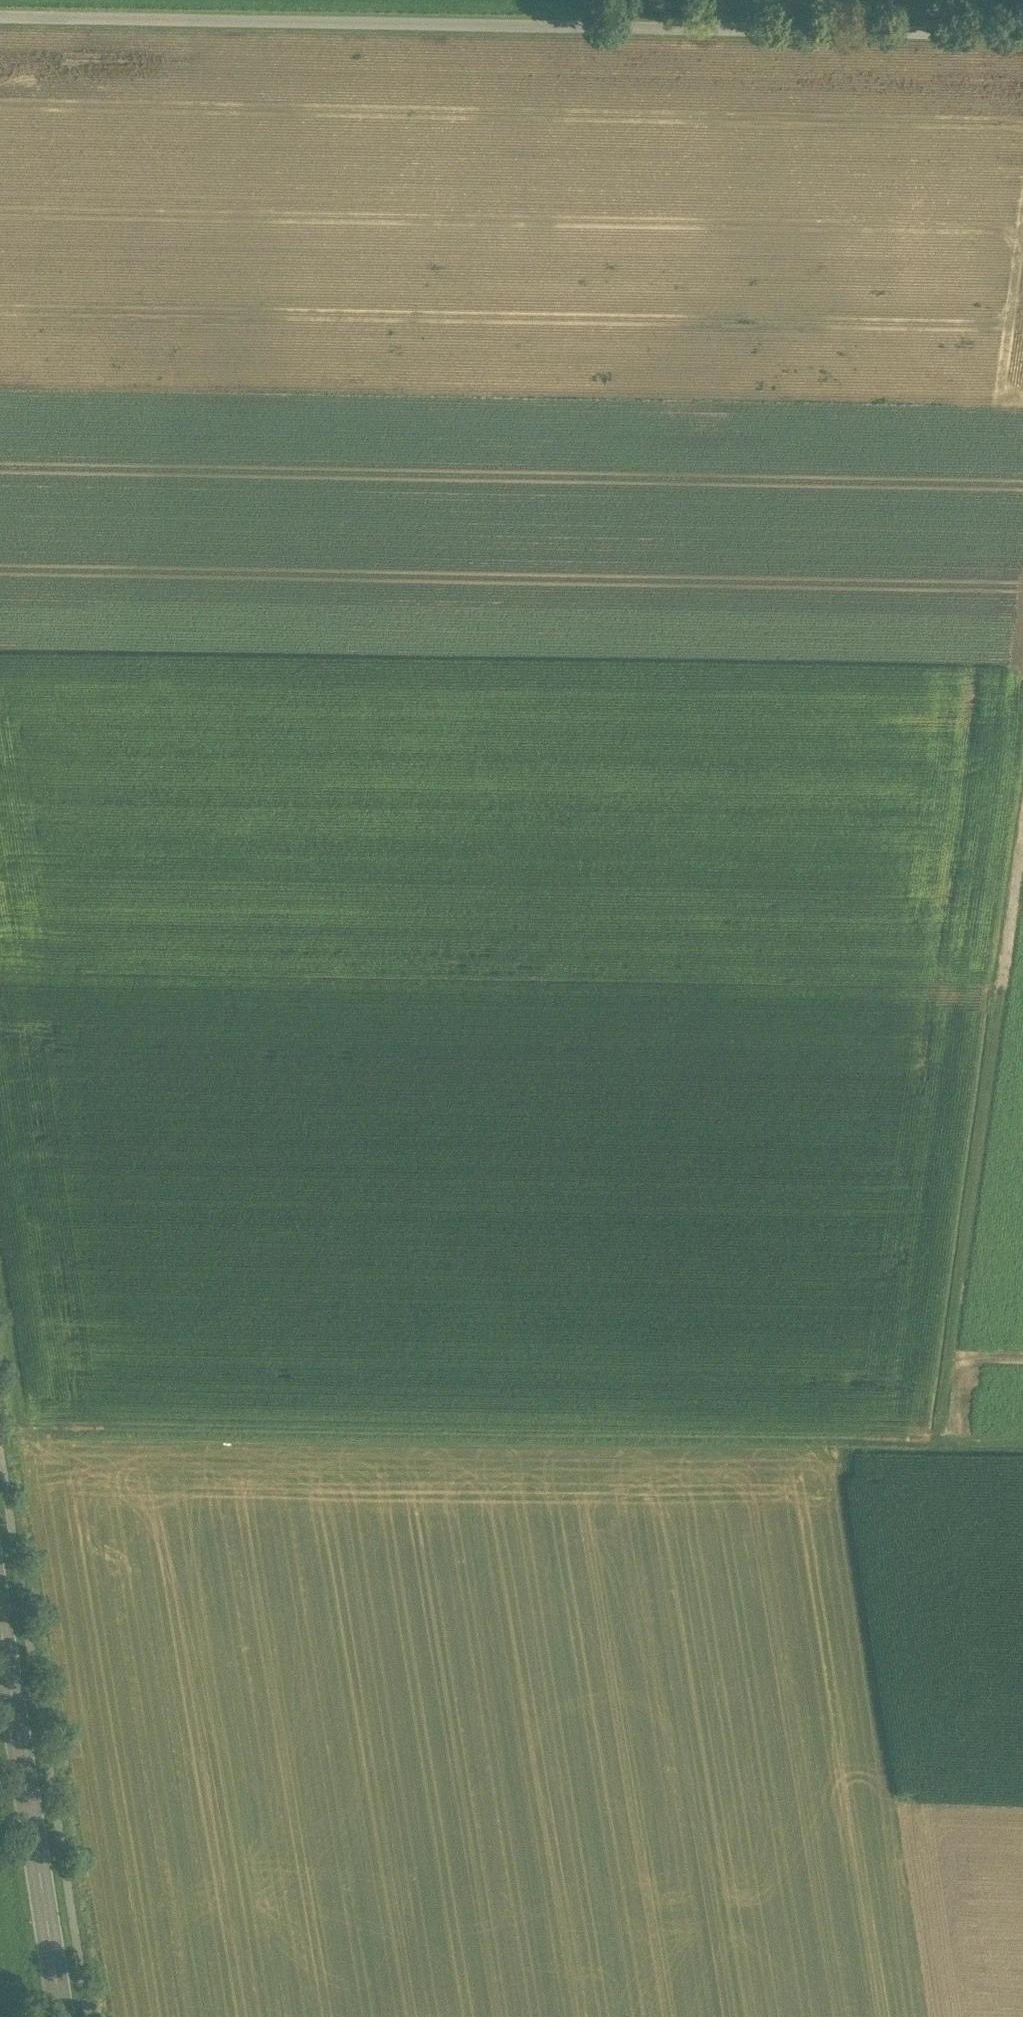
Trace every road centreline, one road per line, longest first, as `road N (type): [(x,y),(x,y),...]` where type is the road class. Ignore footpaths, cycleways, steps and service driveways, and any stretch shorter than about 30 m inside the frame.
road 1 (track): [(0,1428),(1022,1452)]
road 2 (unclassified): [(1022,33),(0,16)]
road 3 (track): [(936,1451),(1022,866)]
road 4 (secondary): [(0,1589),(67,2016)]

